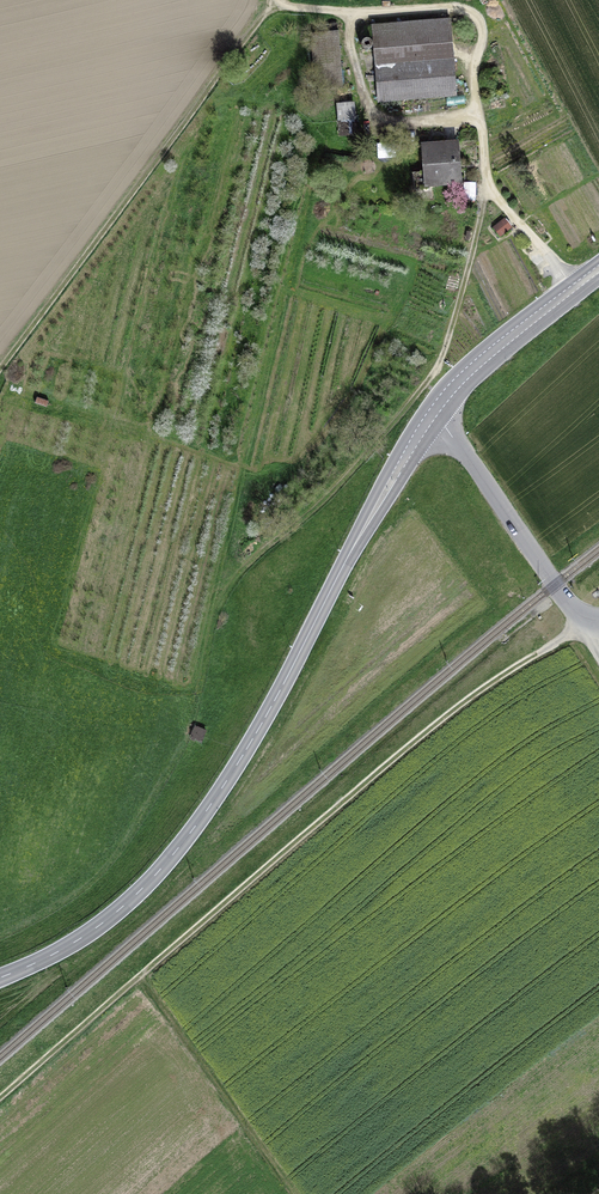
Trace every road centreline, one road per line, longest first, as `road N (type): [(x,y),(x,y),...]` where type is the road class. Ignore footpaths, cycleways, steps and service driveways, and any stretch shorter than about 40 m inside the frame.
road 1 (track): [(580,617),(393,753),(0,1098)]
road 2 (primary): [(431,412),(261,718),(170,854),(124,903),(0,975)]
road 3 (track): [(0,371),(272,0)]
road 4 (residential): [(431,412),(580,617),(598,617)]
road 5 (primary): [(598,265),(473,364),(431,412)]
road 6 (track): [(489,193),(432,381),(446,392)]

